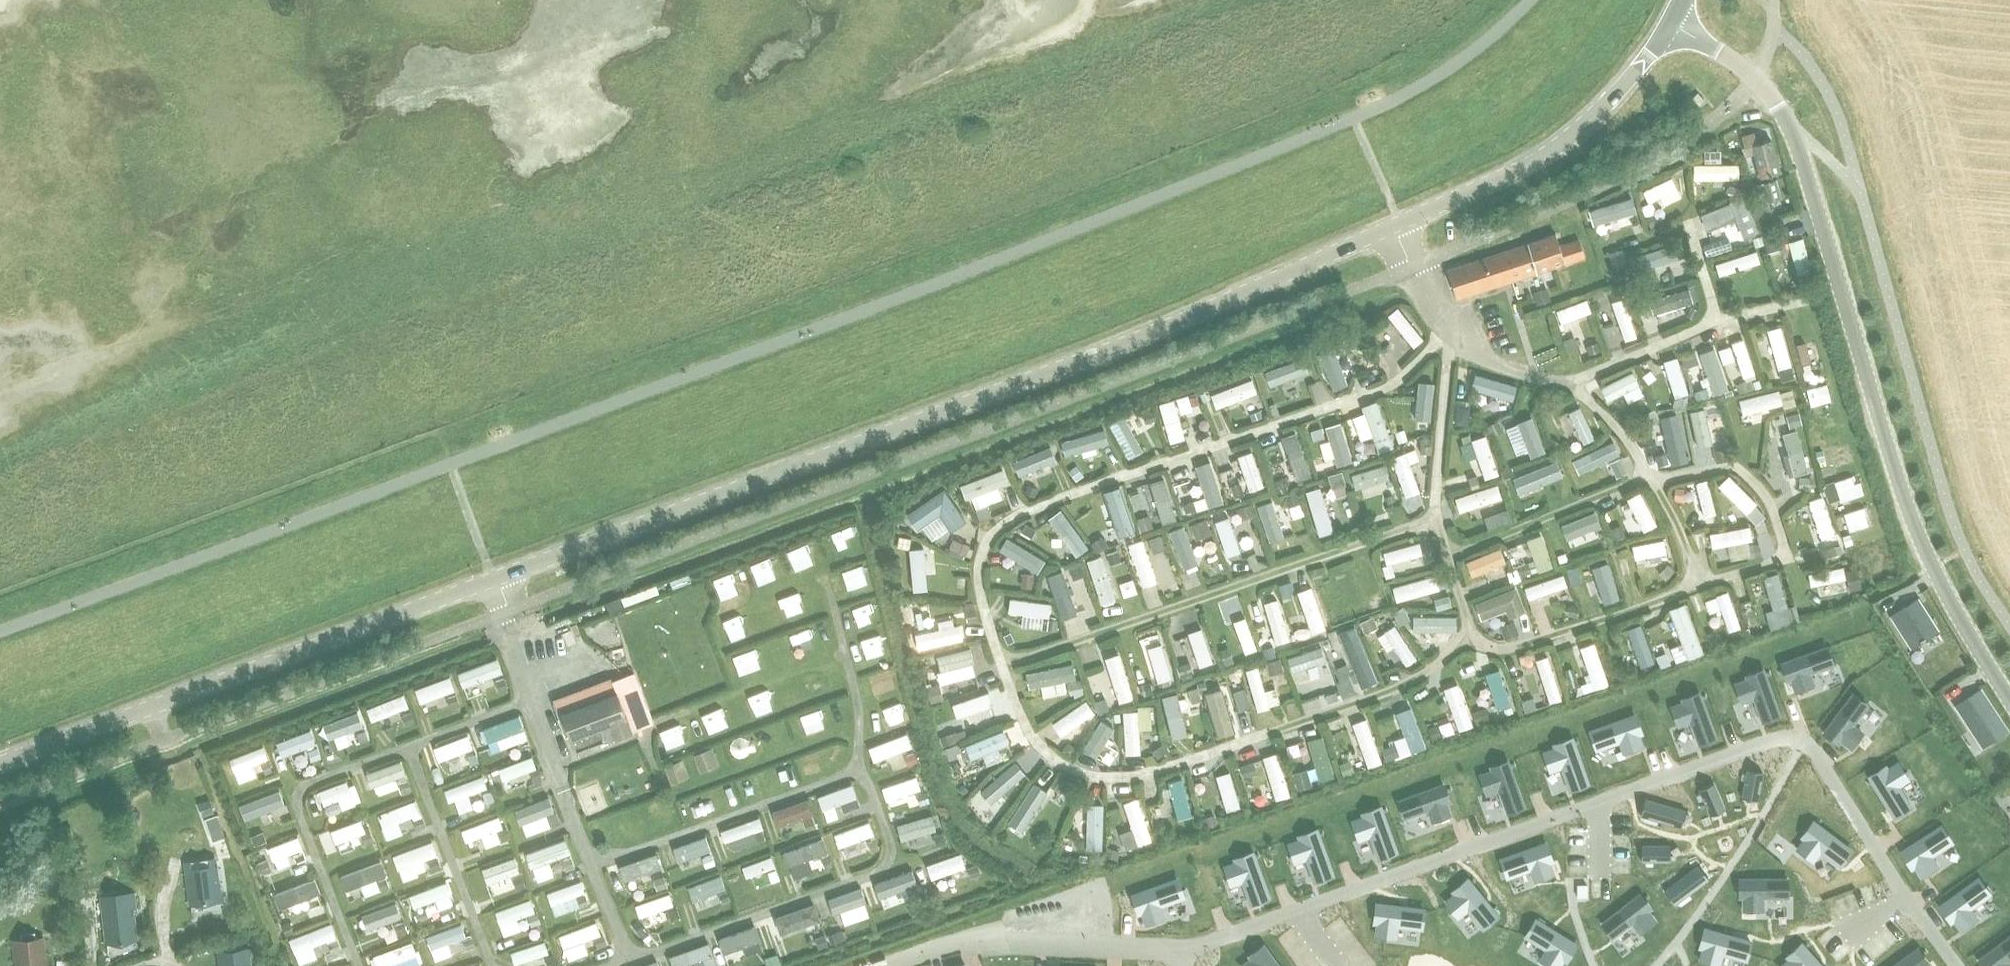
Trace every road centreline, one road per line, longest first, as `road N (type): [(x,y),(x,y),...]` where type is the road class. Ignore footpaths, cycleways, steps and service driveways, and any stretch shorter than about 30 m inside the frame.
road 1 (tertiary): [(0,763),(1105,352),(1527,154),(1594,103),(1664,15)]
road 2 (unclassified): [(2009,698),(1919,529),(1796,142),(1750,80),(1664,15)]

